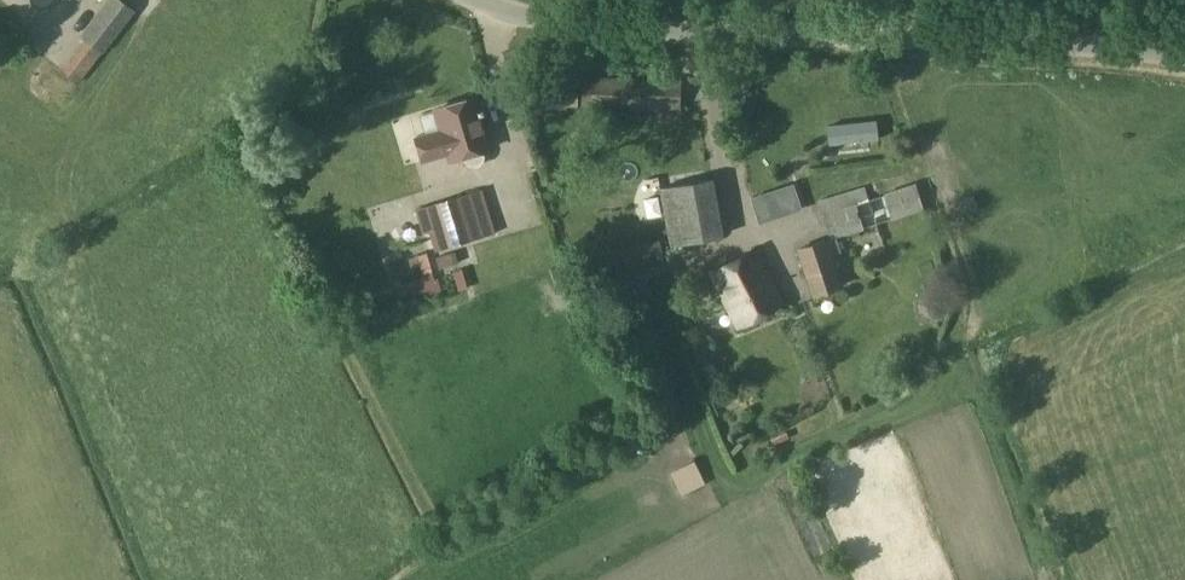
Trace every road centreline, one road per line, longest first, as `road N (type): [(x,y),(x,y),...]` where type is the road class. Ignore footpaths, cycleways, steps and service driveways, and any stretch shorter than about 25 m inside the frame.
road 1 (unclassified): [(482,0),(541,19),(1184,58)]

